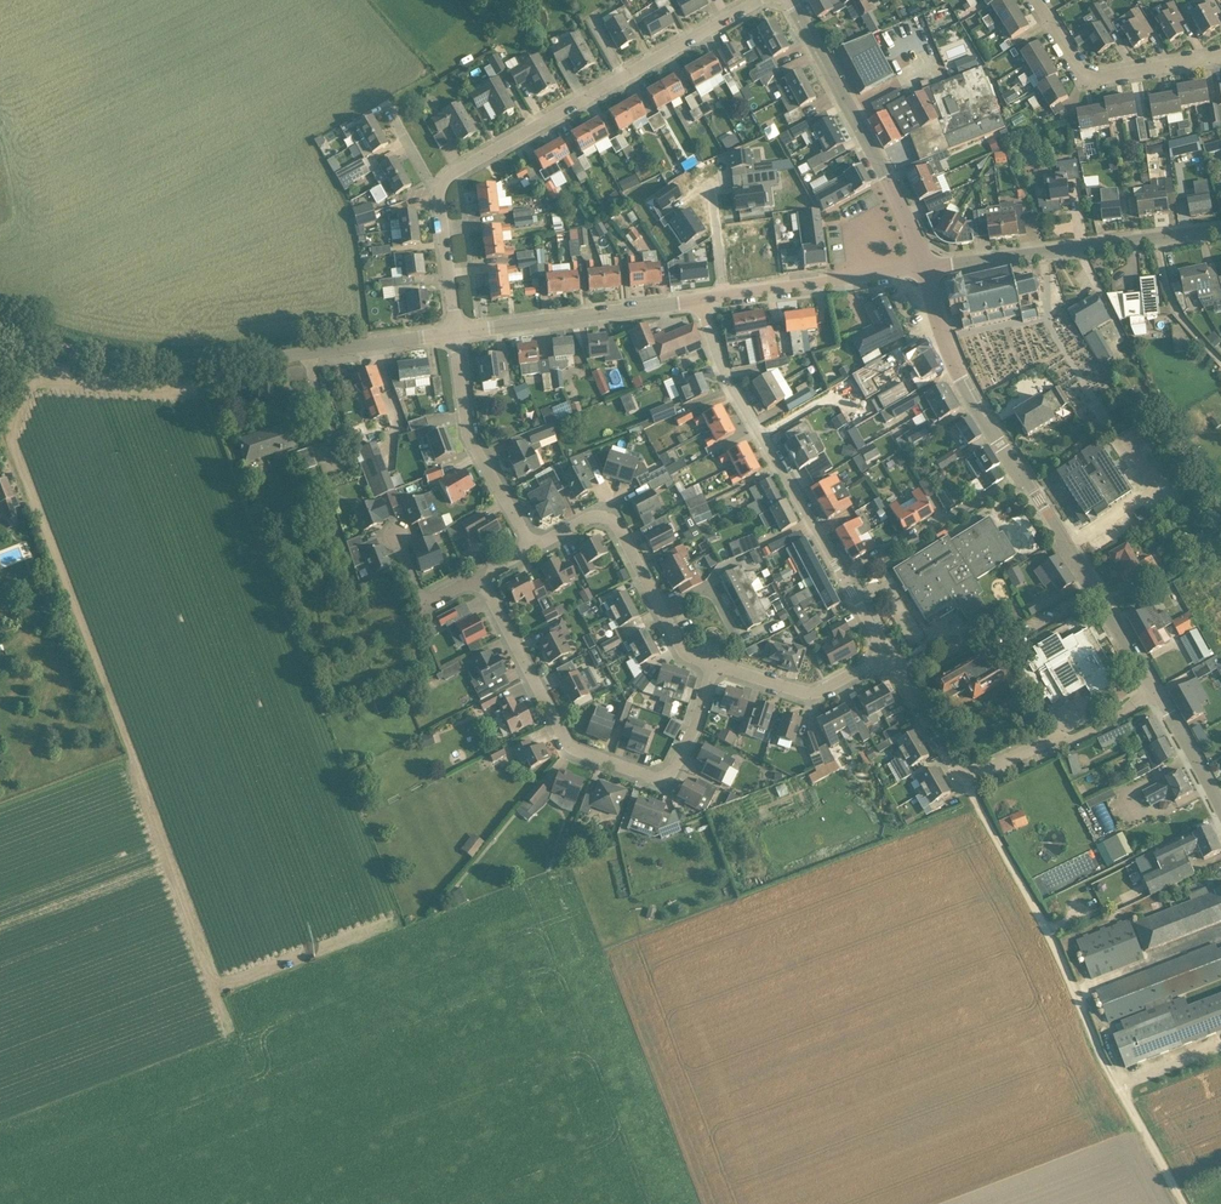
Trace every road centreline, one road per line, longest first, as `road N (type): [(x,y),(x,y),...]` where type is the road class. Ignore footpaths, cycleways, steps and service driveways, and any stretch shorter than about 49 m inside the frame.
road 1 (residential): [(1181,1203),(966,777)]
road 2 (tertiary): [(456,333),(241,361),(147,363),(15,336)]
road 3 (residential): [(715,665),(681,763),(657,781),(560,736),(490,594),(489,575)]
road 4 (residential): [(439,197),(456,171),(762,0)]
road 5 (residential): [(845,579),(720,365),(705,300)]
road 6 (tertiary): [(926,268),(1220,231)]
road 7 (tertiary): [(1161,692),(1024,476)]
road 8 (tertiary): [(456,333),(705,300)]
road 9 (residential): [(533,547),(468,436),(456,333)]
road 10 (tertiary): [(1024,476),(951,355),(926,268)]
road 11 (tertiary): [(896,202),(790,0)]
road 12 (residential): [(1220,55),(1096,78),(1080,70),(1037,0)]
road 13 (residential): [(966,777),(1052,738),(1072,741),(1114,723),(1161,692)]
road 14 (residential): [(845,579),(1024,476)]
road 15 (residential): [(662,609),(617,524),(605,516),(533,547)]
road 16 (residential): [(887,654),(816,693),(730,670)]
road 17 (residential): [(395,532),(425,605),(489,575)]
road 18 (residential): [(966,777),(887,654)]
road 19 (residential): [(730,670),(739,642),(714,593),(701,589),(662,609)]
road 20 (residential): [(456,333),(439,197)]
road 21 (tertiary): [(725,297),(852,280)]
road 22 (tertiary): [(1220,799),(1161,692)]

